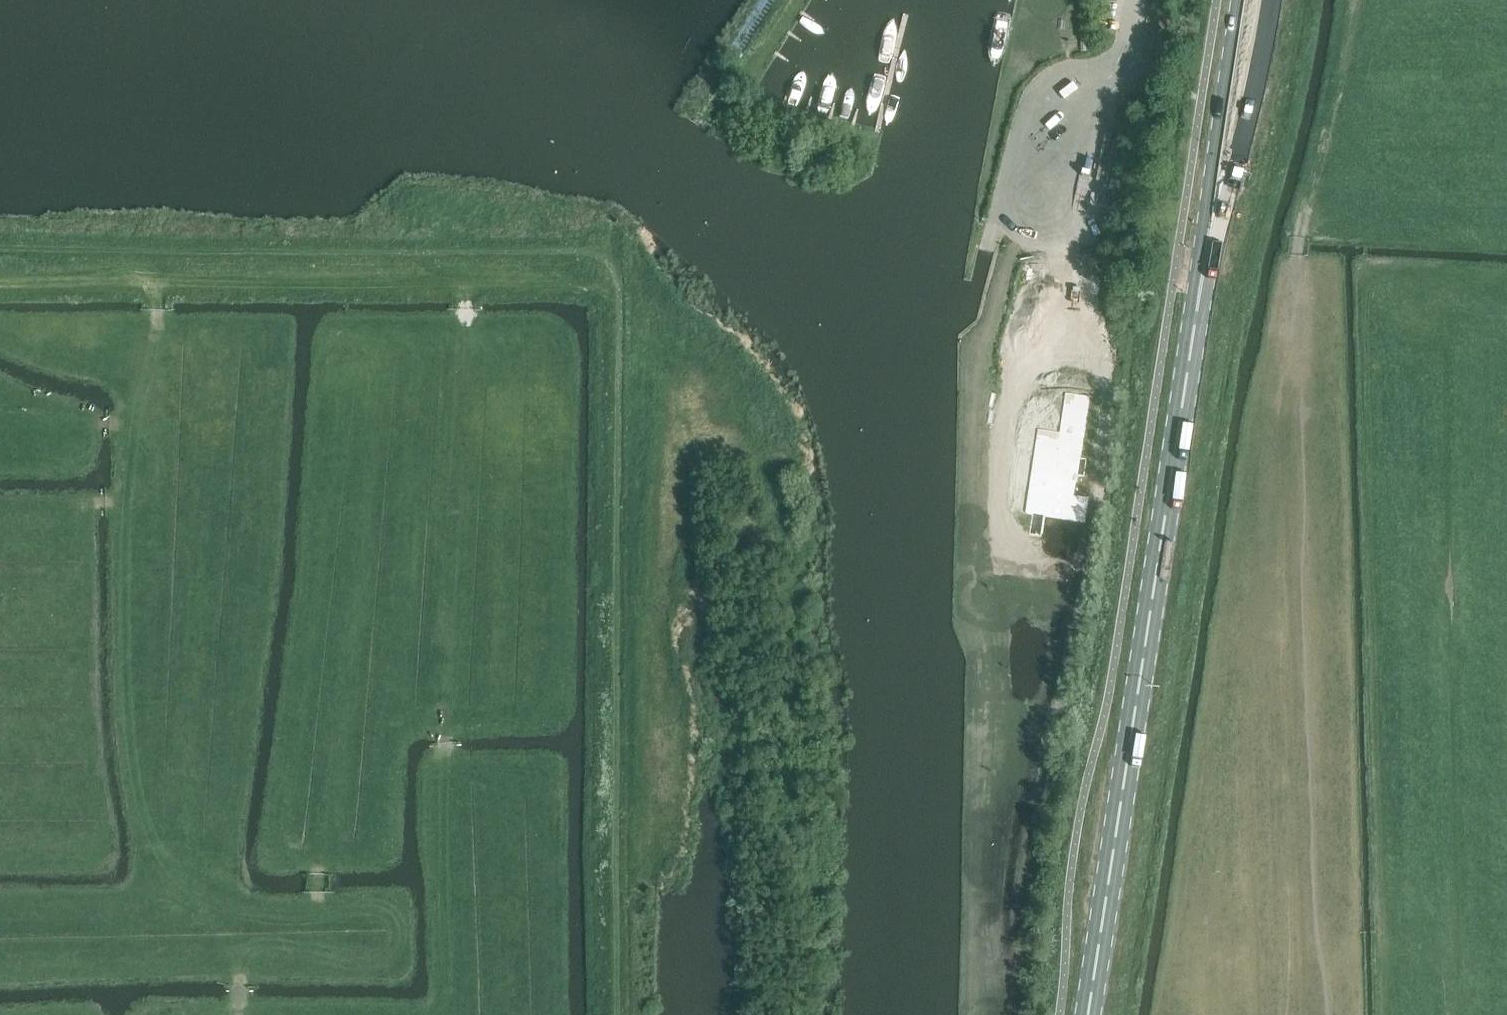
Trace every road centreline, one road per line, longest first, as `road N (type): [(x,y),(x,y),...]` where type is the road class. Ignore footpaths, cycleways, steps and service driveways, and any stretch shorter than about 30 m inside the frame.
road 1 (primary): [(1089,1014),(1205,256)]
road 2 (track): [(567,284),(0,278)]
road 3 (primary): [(1205,256),(1254,104),(1271,0)]
road 4 (primary): [(1237,0),(1205,256)]

